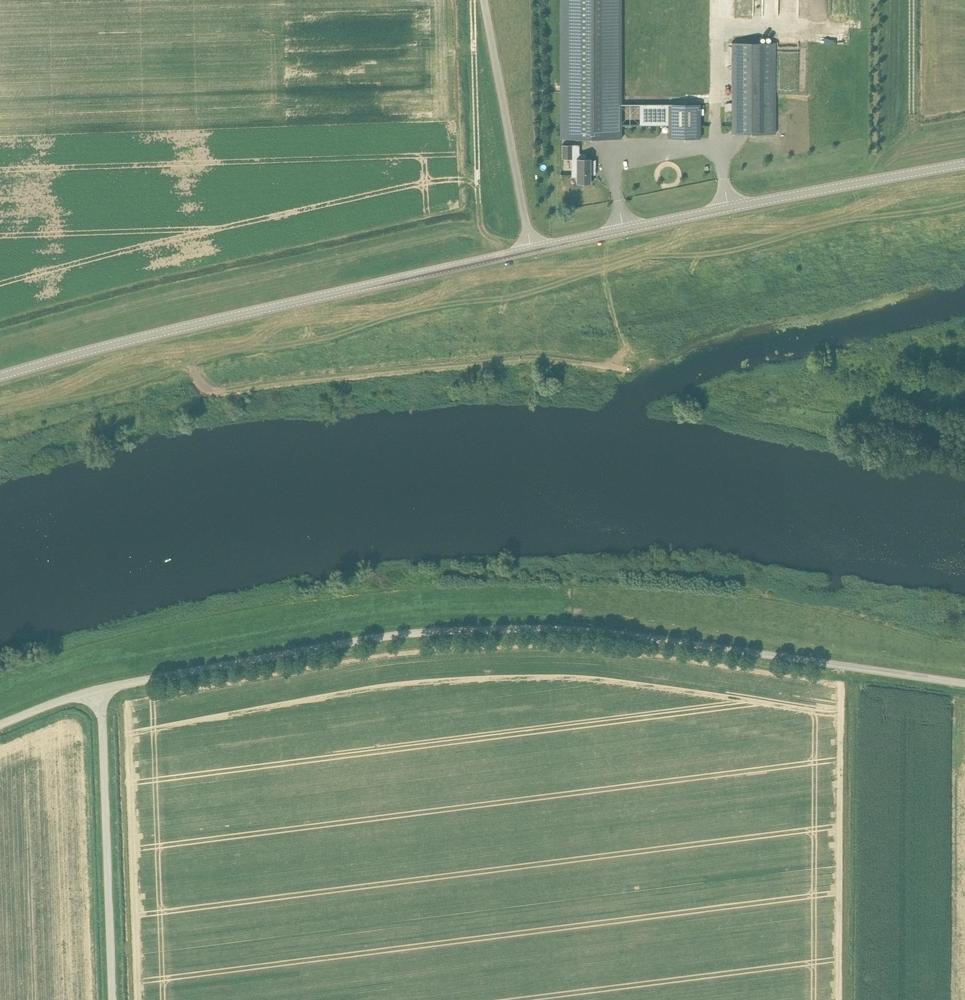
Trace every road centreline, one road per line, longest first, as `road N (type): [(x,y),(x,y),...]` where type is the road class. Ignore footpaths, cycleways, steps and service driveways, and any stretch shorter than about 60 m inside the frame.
road 1 (unclassified): [(964,683),(623,635),(465,631),(380,638),(100,691)]
road 2 (unclassified): [(0,379),(532,249)]
road 3 (unclassified): [(532,249),(964,163)]
road 4 (unclassified): [(112,999),(100,691)]
road 5 (unclassified): [(532,249),(483,0)]

